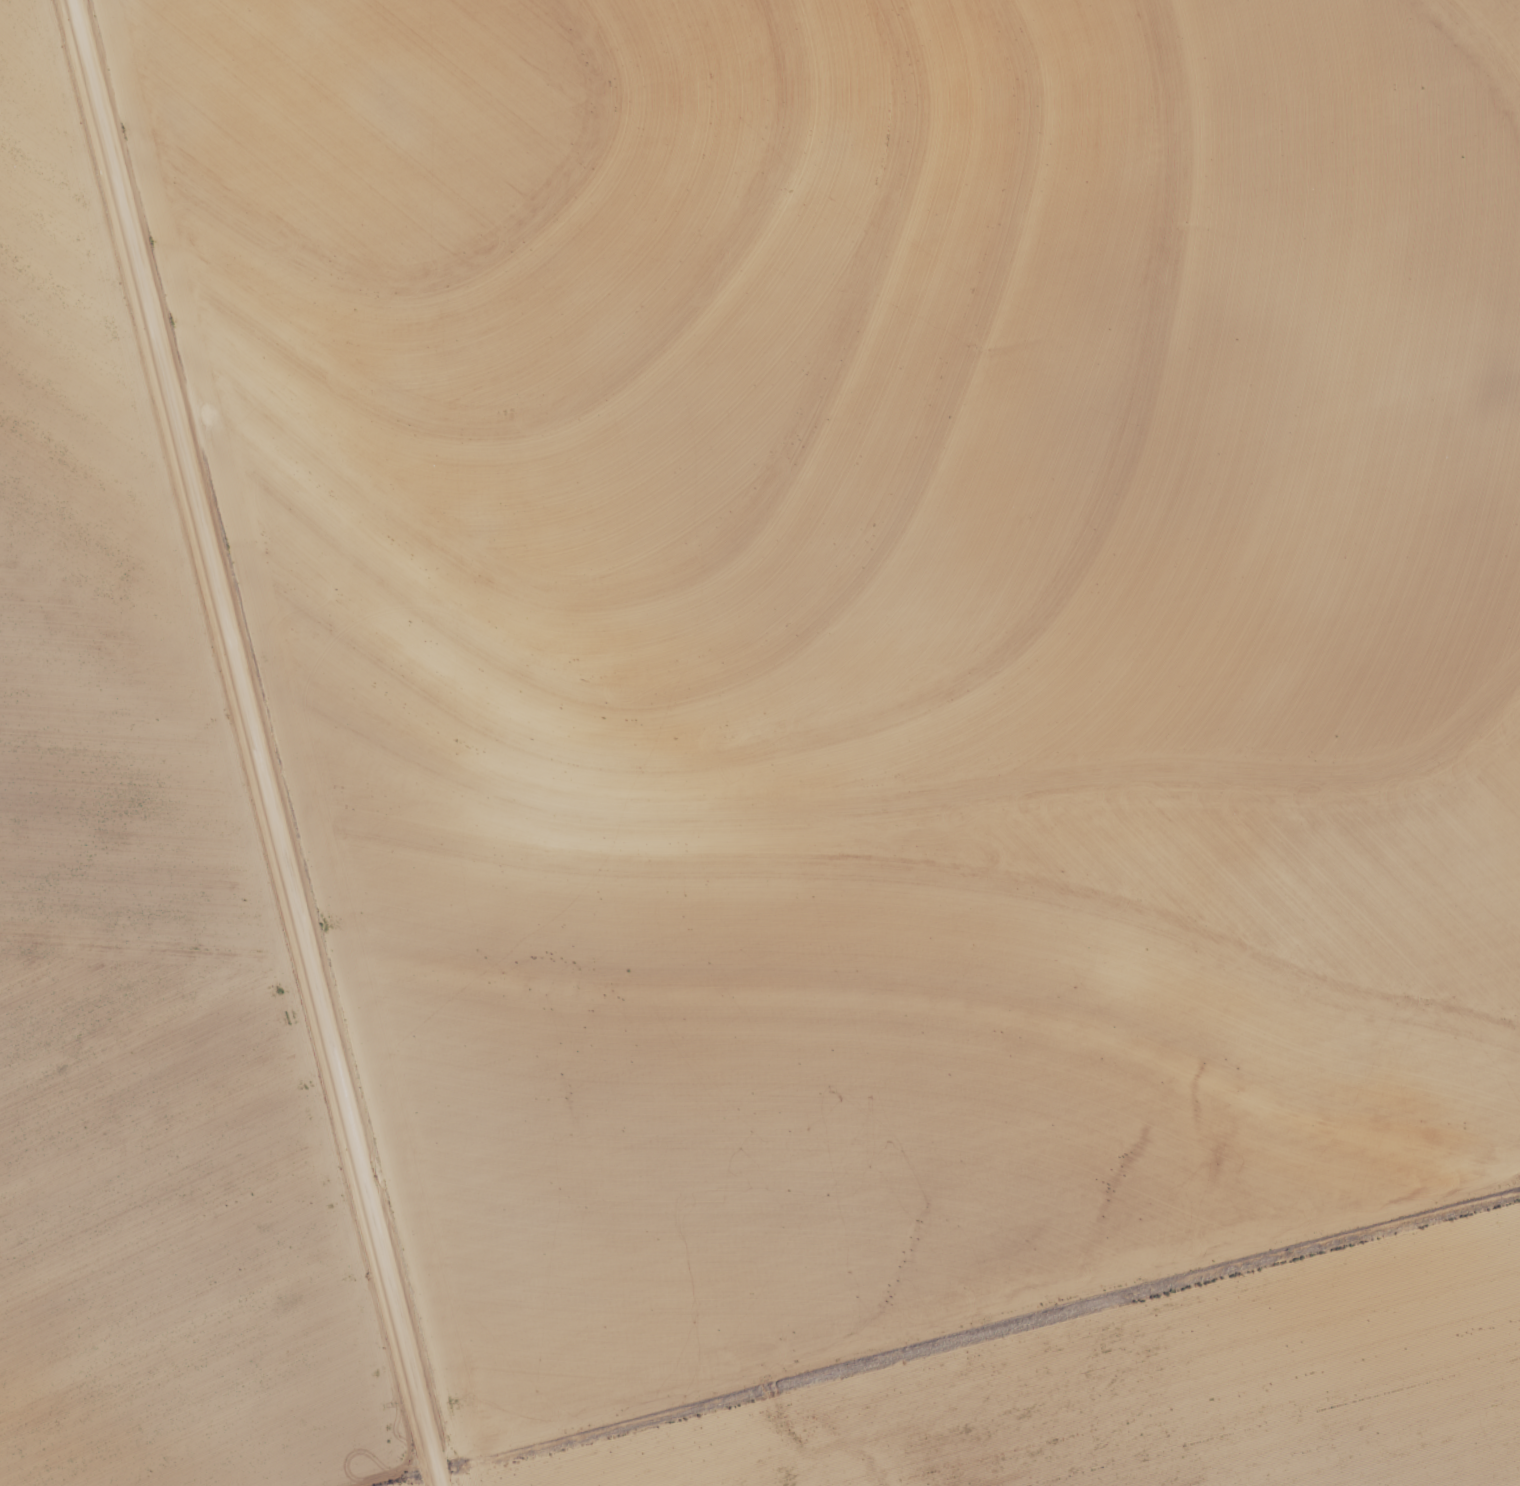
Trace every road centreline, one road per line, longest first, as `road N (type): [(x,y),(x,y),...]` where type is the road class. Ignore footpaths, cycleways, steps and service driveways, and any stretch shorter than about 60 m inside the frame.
road 1 (residential): [(441,1485),(75,0)]

